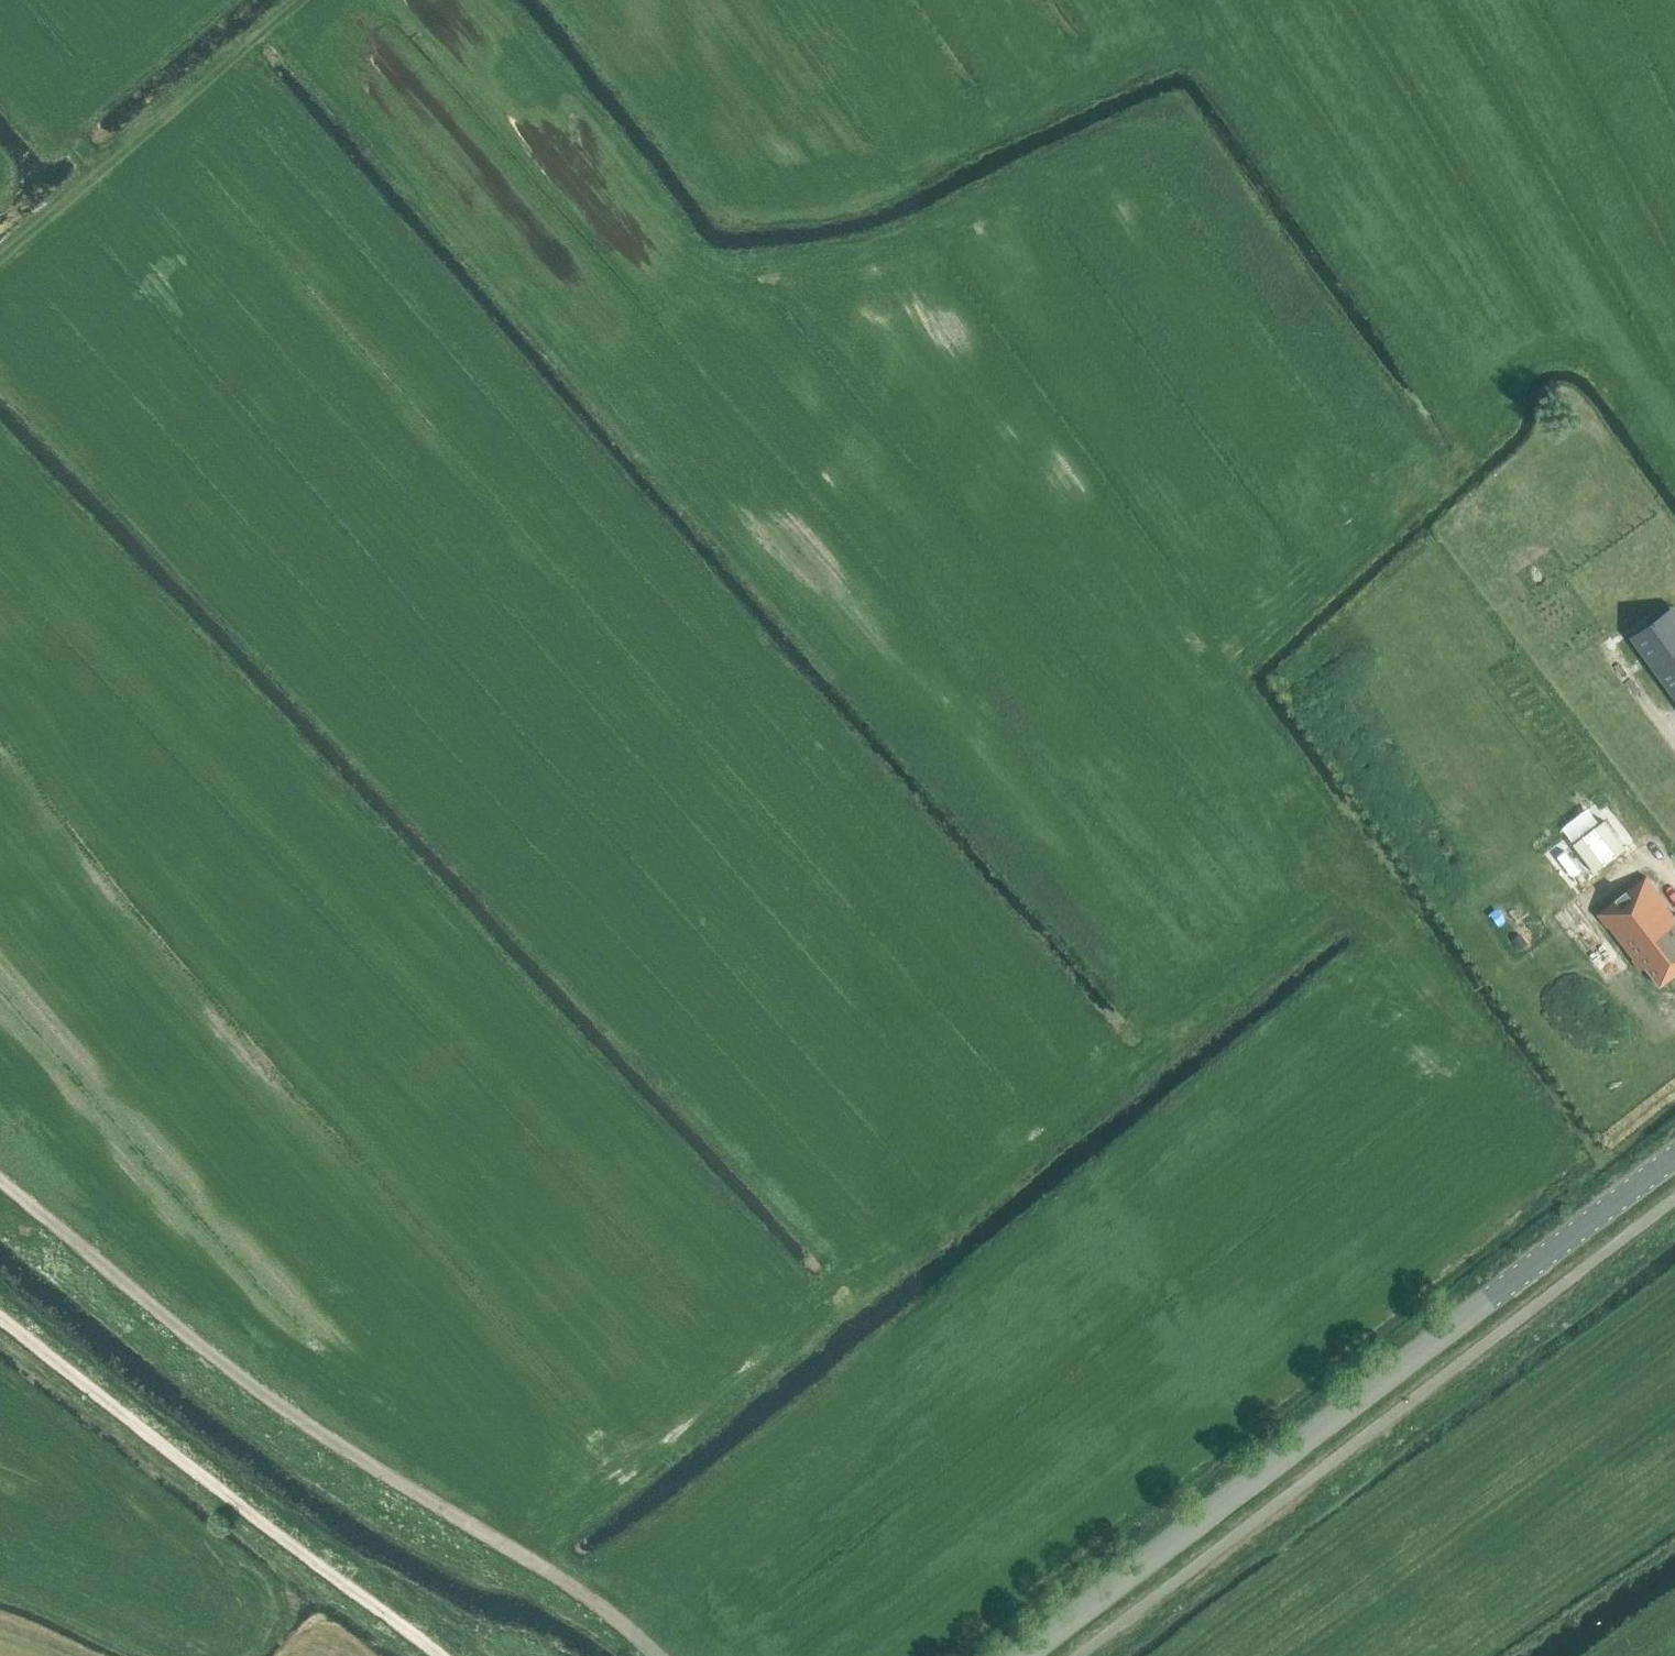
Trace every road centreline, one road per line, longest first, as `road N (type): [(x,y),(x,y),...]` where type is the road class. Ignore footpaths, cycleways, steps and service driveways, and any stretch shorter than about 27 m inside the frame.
road 1 (secondary): [(1029,1655),(1674,1156)]
road 2 (track): [(0,1181),(258,1393),(540,1564),(656,1655)]
road 3 (track): [(439,1655),(0,1323)]

